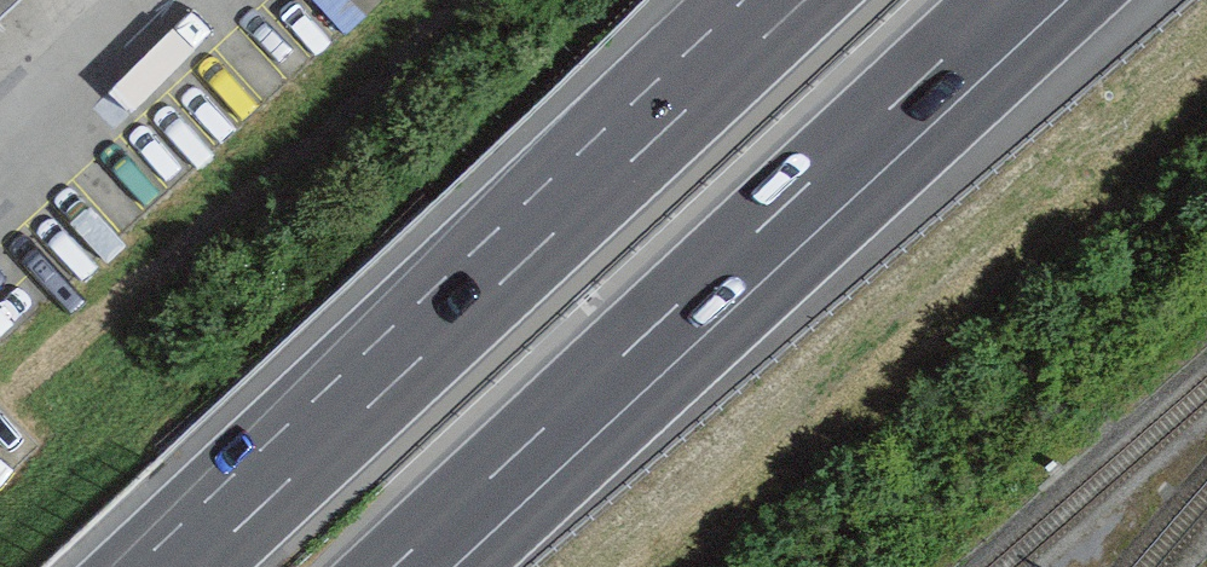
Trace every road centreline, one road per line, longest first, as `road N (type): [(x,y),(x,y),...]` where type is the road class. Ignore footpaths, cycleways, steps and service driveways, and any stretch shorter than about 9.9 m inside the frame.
road 1 (motorway): [(394,566),(1006,0)]
road 2 (motorway): [(789,0),(192,566)]

